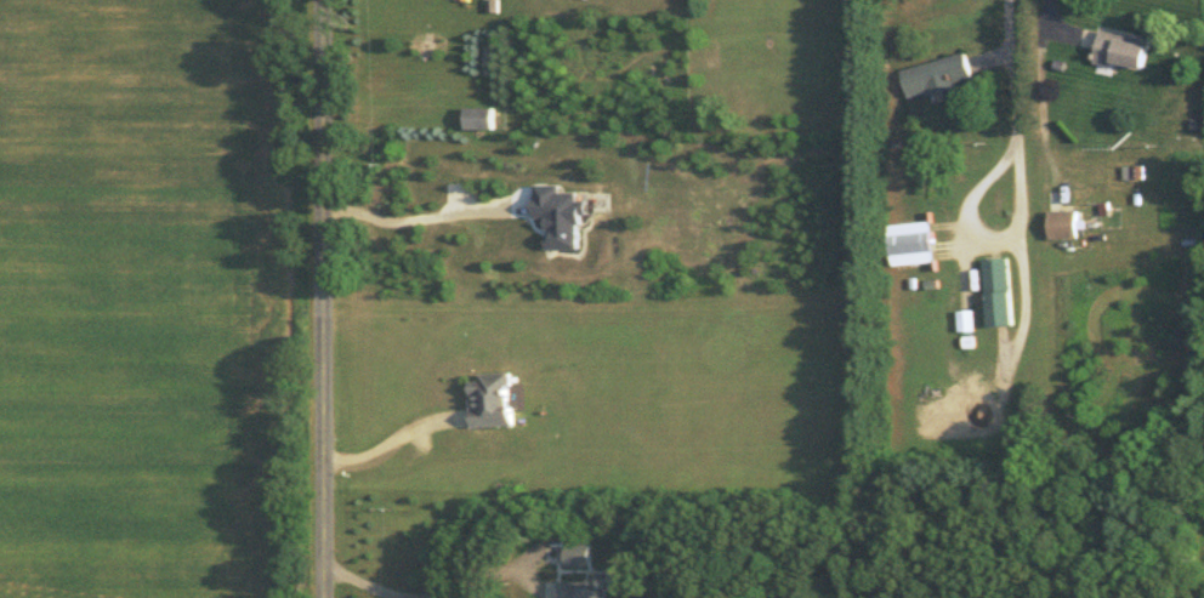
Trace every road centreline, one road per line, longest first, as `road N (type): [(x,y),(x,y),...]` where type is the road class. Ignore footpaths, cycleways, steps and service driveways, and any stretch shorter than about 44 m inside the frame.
road 1 (residential): [(319,0),(319,597)]

